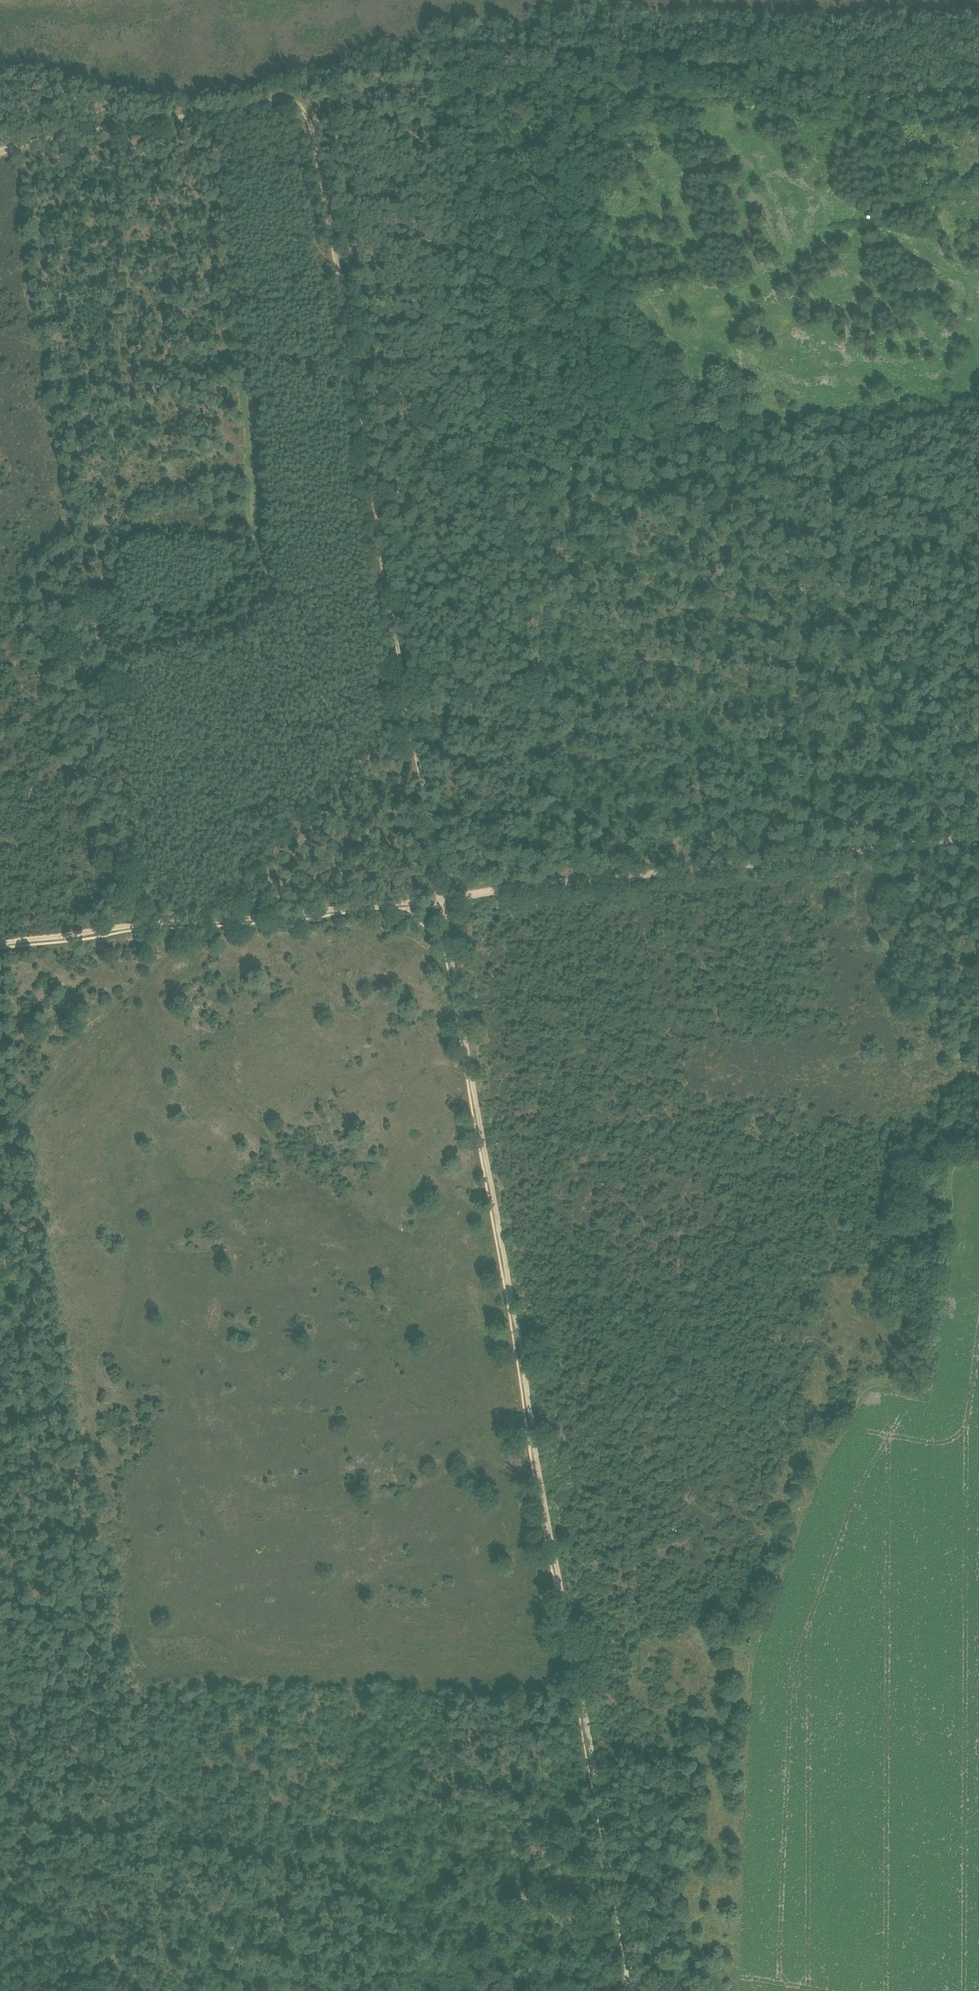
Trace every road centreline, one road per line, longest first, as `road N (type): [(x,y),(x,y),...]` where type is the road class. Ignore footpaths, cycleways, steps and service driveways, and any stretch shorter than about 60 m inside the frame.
road 1 (track): [(0,149),(306,93),(440,897)]
road 2 (track): [(440,897),(635,1990)]
road 3 (track): [(978,838),(440,897)]
road 4 (track): [(0,943),(440,897)]

